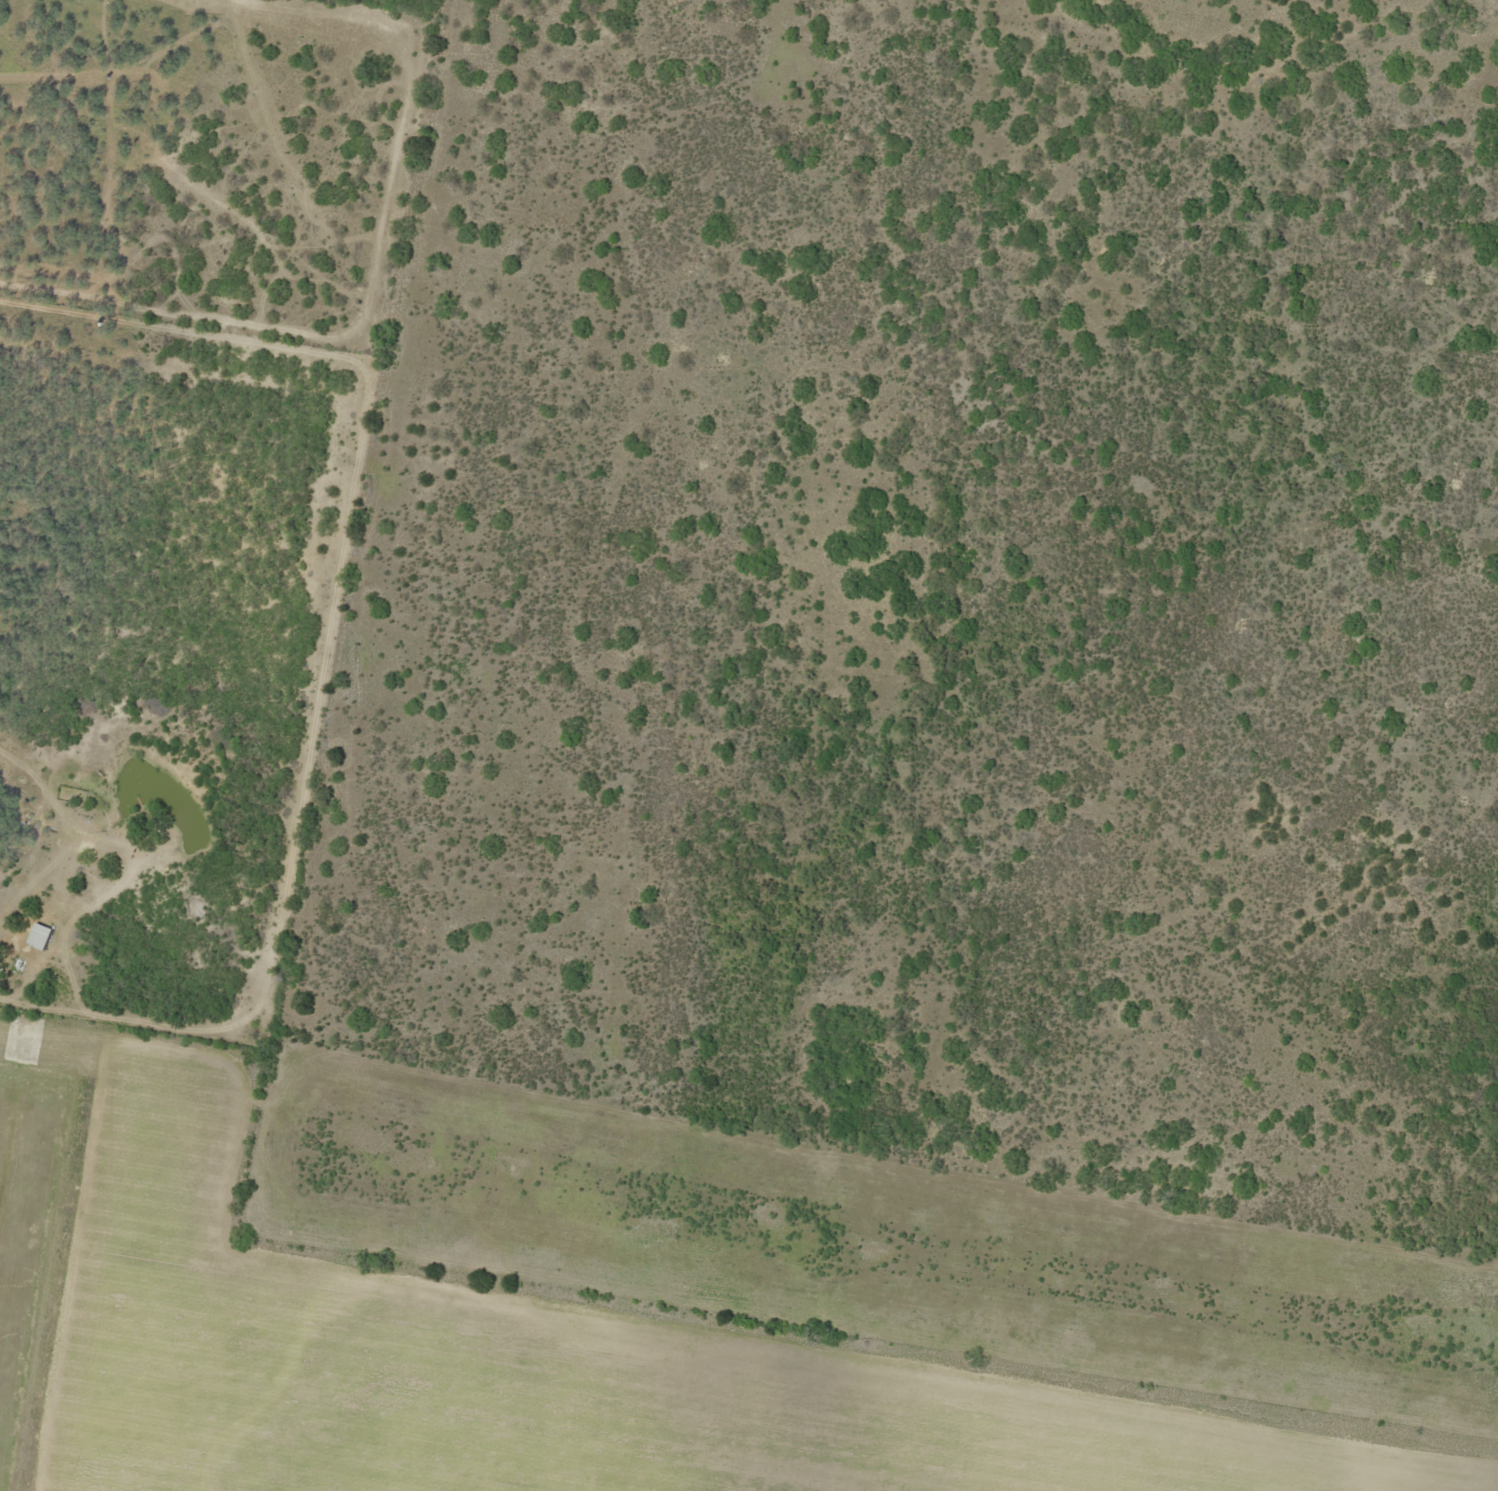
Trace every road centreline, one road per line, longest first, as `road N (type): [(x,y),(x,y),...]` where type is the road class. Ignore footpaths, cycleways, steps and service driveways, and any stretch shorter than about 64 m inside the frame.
road 1 (residential): [(1497,1411),(850,1323),(798,1304),(779,1266),(779,1103)]

